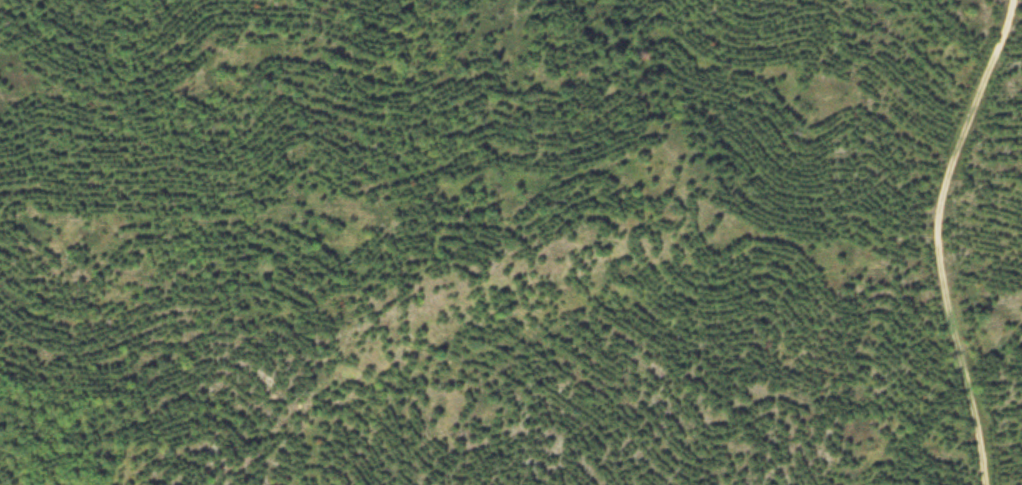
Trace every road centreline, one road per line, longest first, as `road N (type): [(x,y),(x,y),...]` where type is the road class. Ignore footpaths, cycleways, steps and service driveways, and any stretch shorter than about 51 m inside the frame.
road 1 (track): [(990,484),(946,286),(939,180),(946,141),(985,82),(1015,0)]

